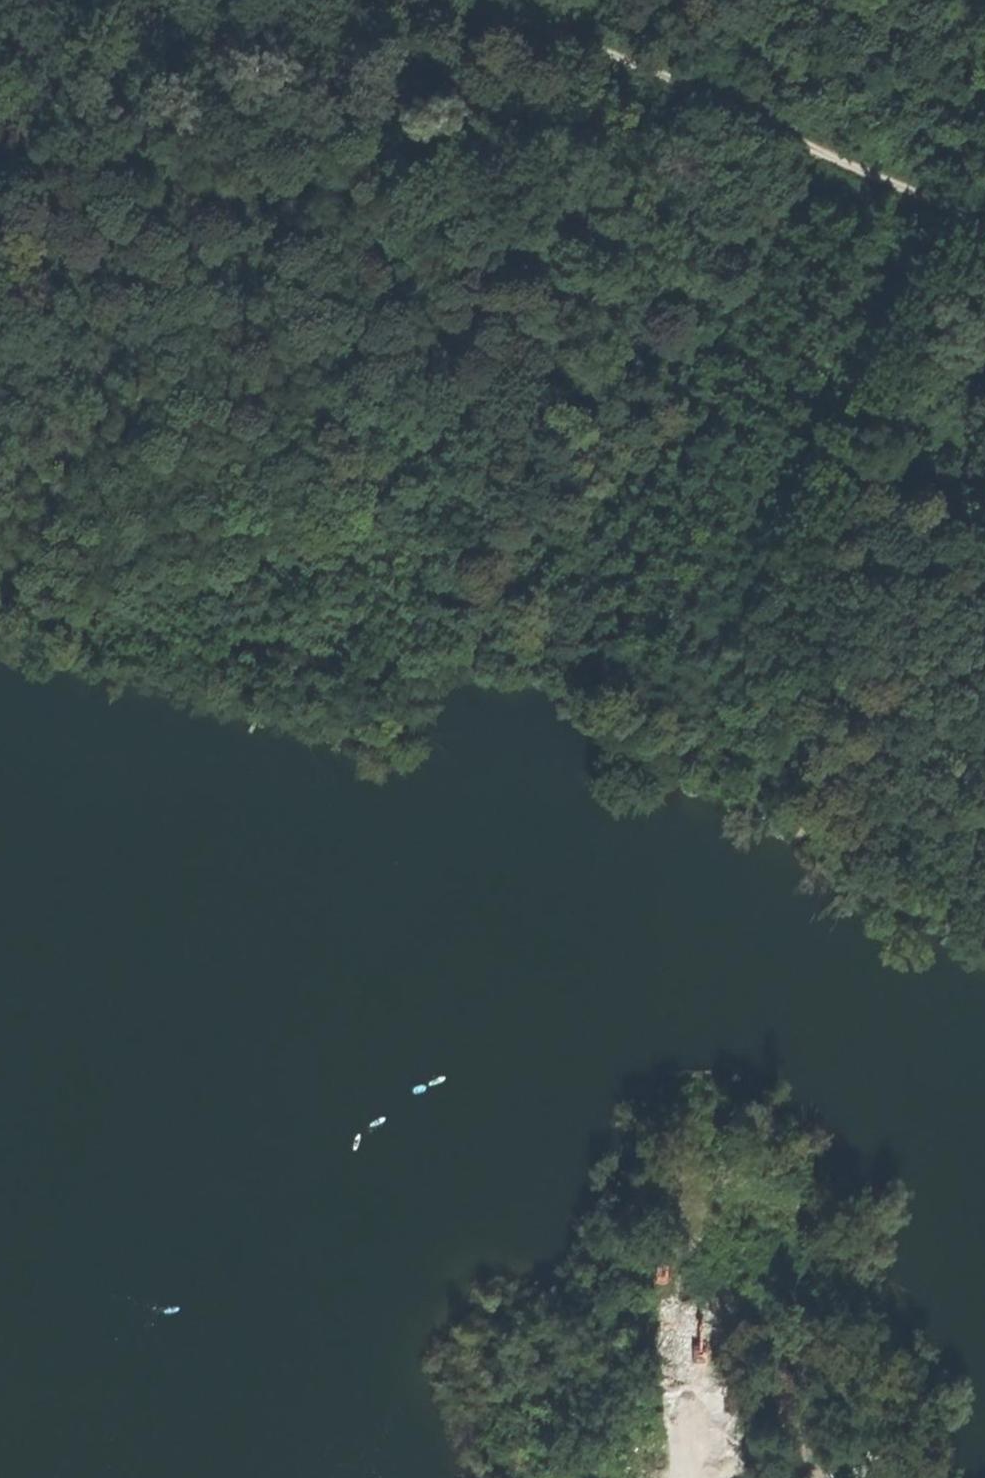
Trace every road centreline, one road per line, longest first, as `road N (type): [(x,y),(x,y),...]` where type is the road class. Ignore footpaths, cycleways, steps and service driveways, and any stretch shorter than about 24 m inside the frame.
road 1 (track): [(394,0),(602,44),(984,228)]
road 2 (track): [(668,1230),(694,1477)]

